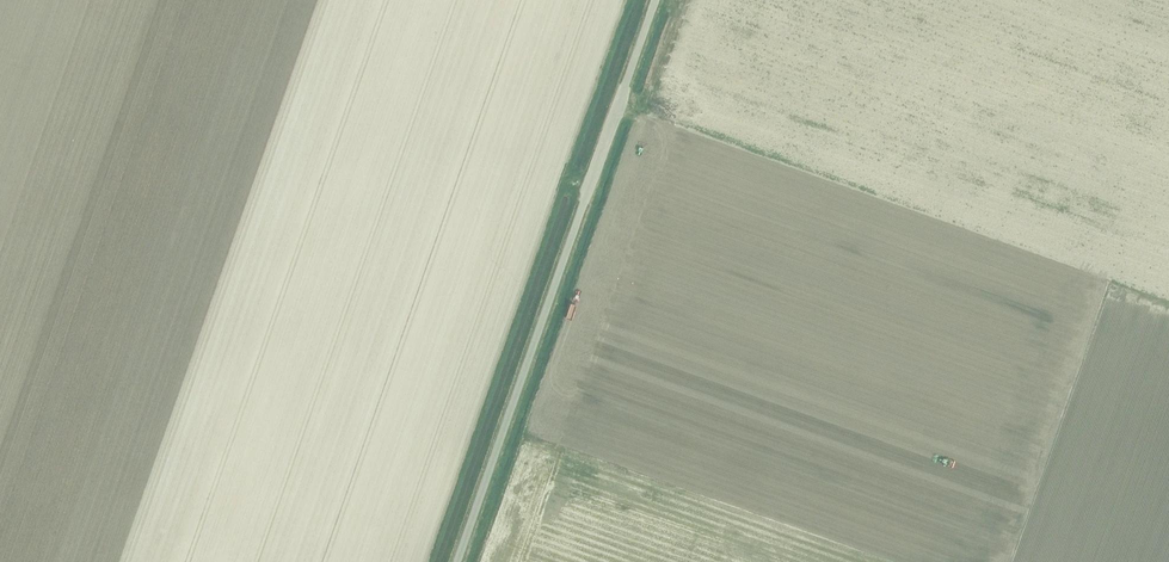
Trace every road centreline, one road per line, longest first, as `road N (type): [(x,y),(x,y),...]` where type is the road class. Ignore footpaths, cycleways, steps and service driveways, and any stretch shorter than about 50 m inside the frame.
road 1 (unclassified): [(456,561),(654,0)]

